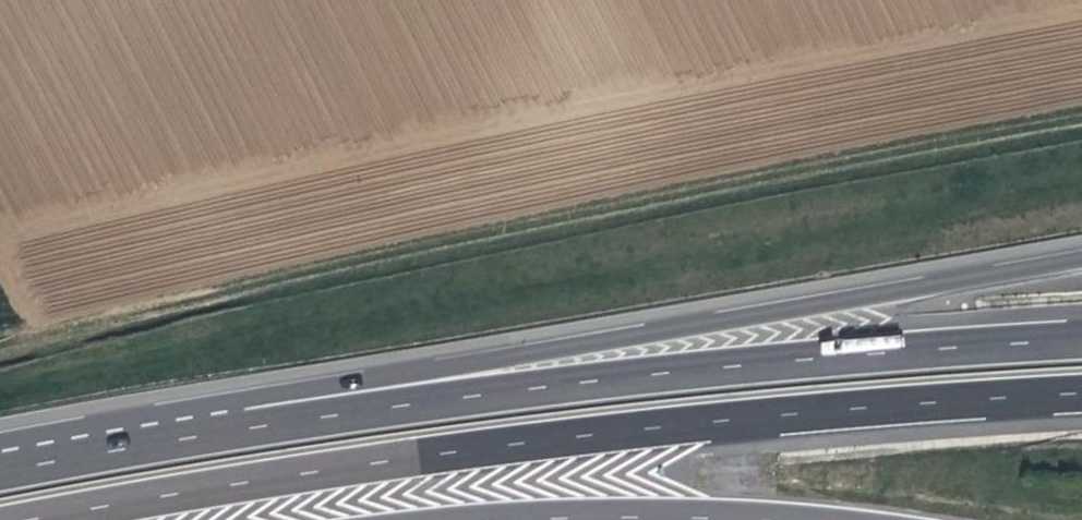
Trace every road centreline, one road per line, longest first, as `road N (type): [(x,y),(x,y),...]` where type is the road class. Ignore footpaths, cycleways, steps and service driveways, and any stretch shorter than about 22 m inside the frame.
road 1 (track): [(0,348),(574,212),(1081,124)]
road 2 (motorway): [(35,519),(649,428),(1081,392)]
road 3 (motorway): [(1081,258),(305,391),(267,425)]
road 4 (motorway): [(1081,338),(861,354),(267,425)]
road 5 (motorway): [(267,425),(0,470)]
road 6 (motorway): [(539,519),(726,519)]

